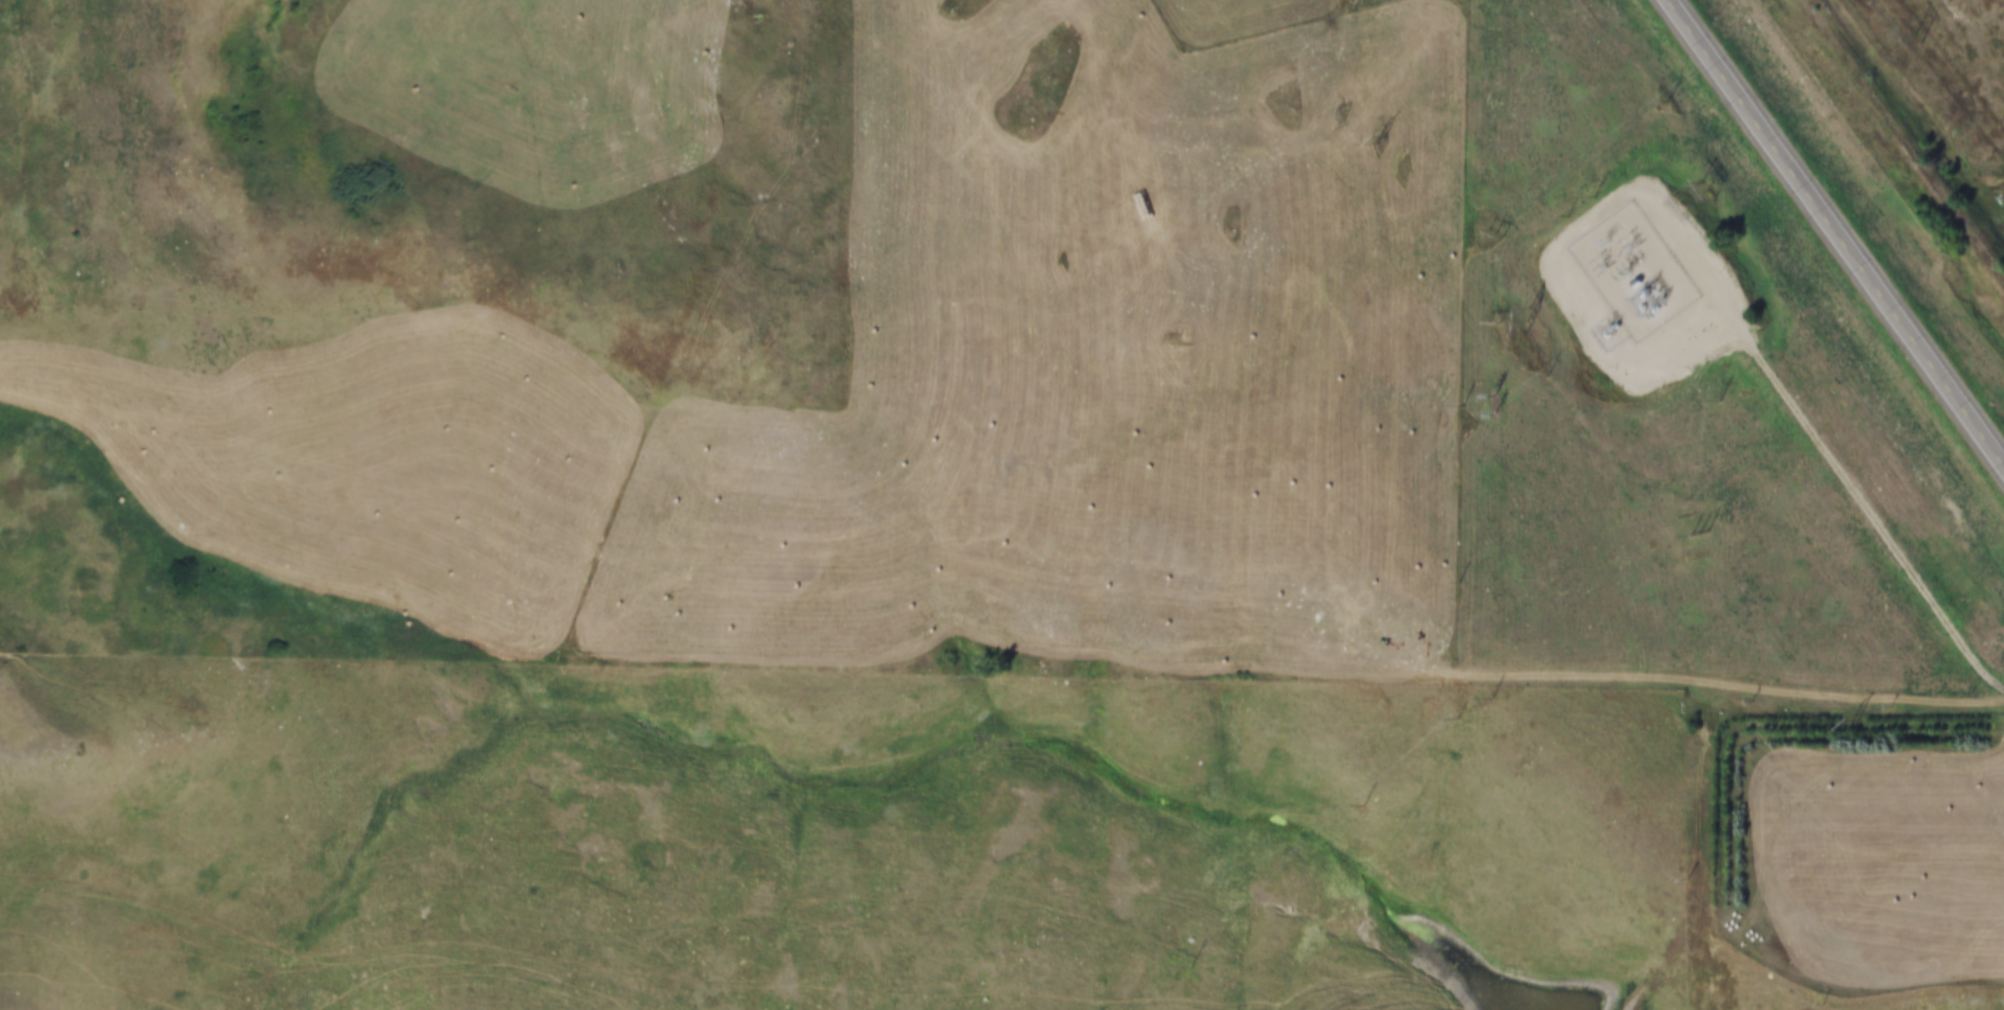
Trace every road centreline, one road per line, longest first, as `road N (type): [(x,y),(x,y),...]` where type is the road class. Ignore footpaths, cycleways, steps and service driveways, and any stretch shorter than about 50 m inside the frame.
road 1 (track): [(0,932),(52,903),(295,970),(446,944),(492,944),(618,975),(1012,990),(1236,1009)]
road 2 (primary): [(1672,0),(2003,462)]
road 3 (track): [(1824,779),(1802,921),(1776,942),(1757,929),(1751,874),(1767,831),(1824,779)]
road 4 (track): [(630,1009),(542,975),(407,954)]
road 5 (track): [(1280,1009),(1394,975),(1445,986),(1472,1009)]
road 6 (track): [(2003,737),(1965,755),(1861,761),(1824,779)]

